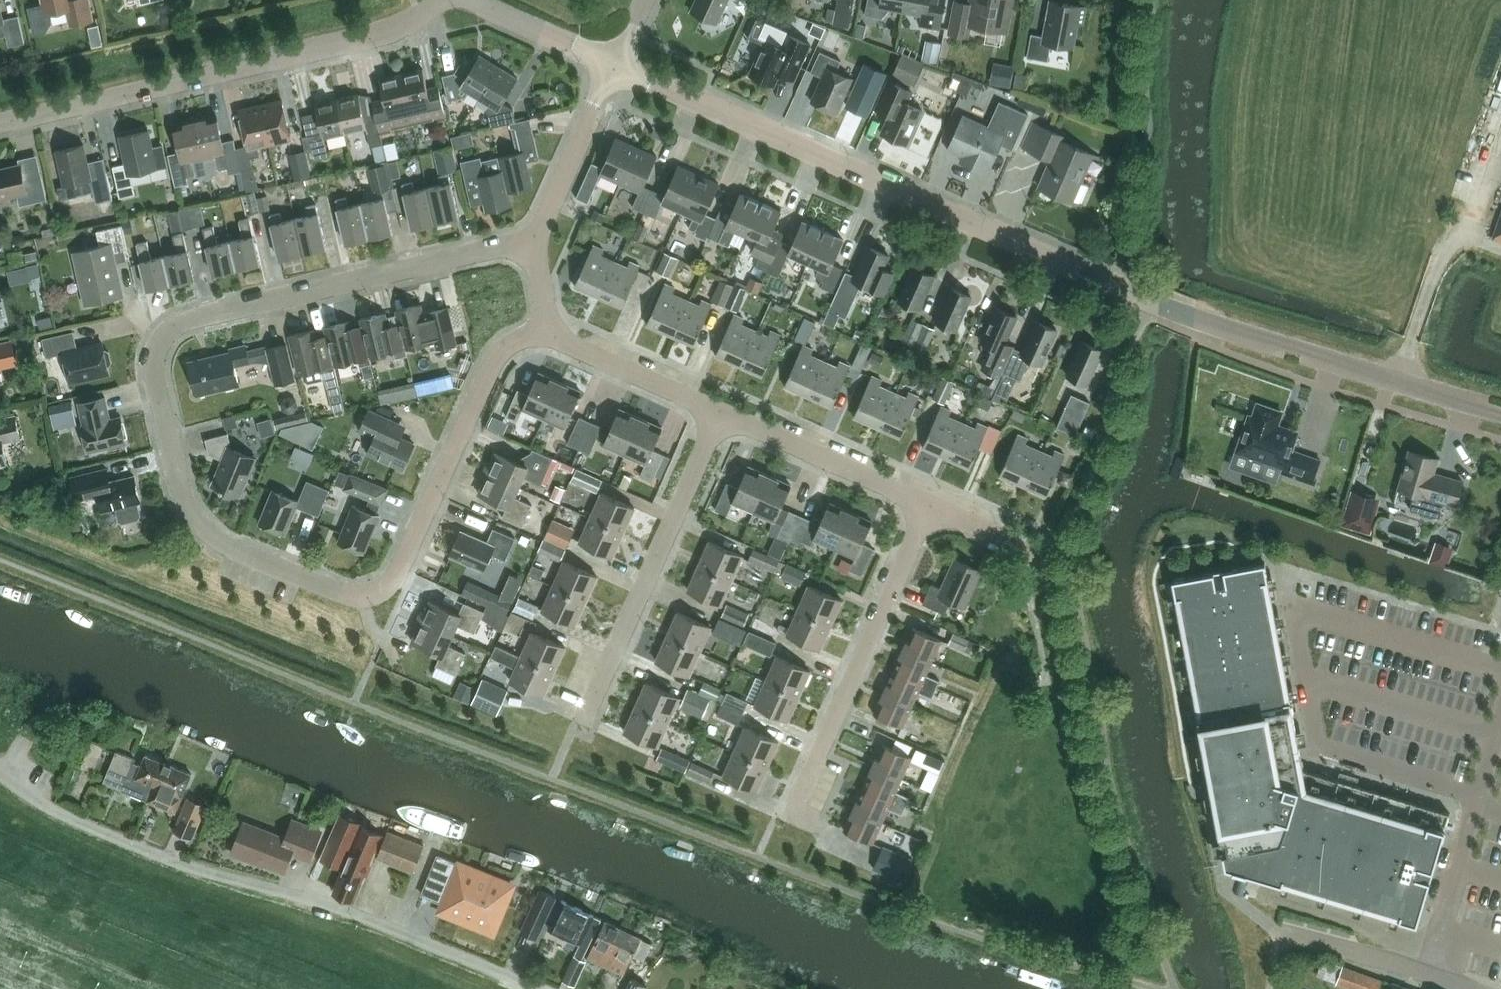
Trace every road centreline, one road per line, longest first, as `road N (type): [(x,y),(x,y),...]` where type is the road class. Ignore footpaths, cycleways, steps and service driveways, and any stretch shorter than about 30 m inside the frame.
road 1 (residential): [(553,329),(514,343),(497,359),(401,566),(378,592),(342,594),(230,548),(187,503),(155,379),(157,352),(169,331),(501,247),(537,247)]
road 2 (unclassified): [(1500,415),(1149,301),(615,65)]
road 3 (unclassified): [(540,988),(355,913),(187,865),(49,807),(3,776)]
road 4 (residential): [(0,123),(379,34),(438,0)]
road 5 (residential): [(792,816),(929,505)]
road 6 (residential): [(586,716),(721,412)]
road 7 (residential): [(1424,973),(1500,714)]
road 8 (residential): [(929,505),(721,412)]
road 9 (residential): [(537,247),(615,65)]
road 10 (residential): [(721,412),(553,329)]
road 11 (unclassified): [(615,65),(474,0)]
road 12 (residential): [(1424,973),(1277,932)]
road 13 (residential): [(1038,575),(1019,547),(929,505)]

